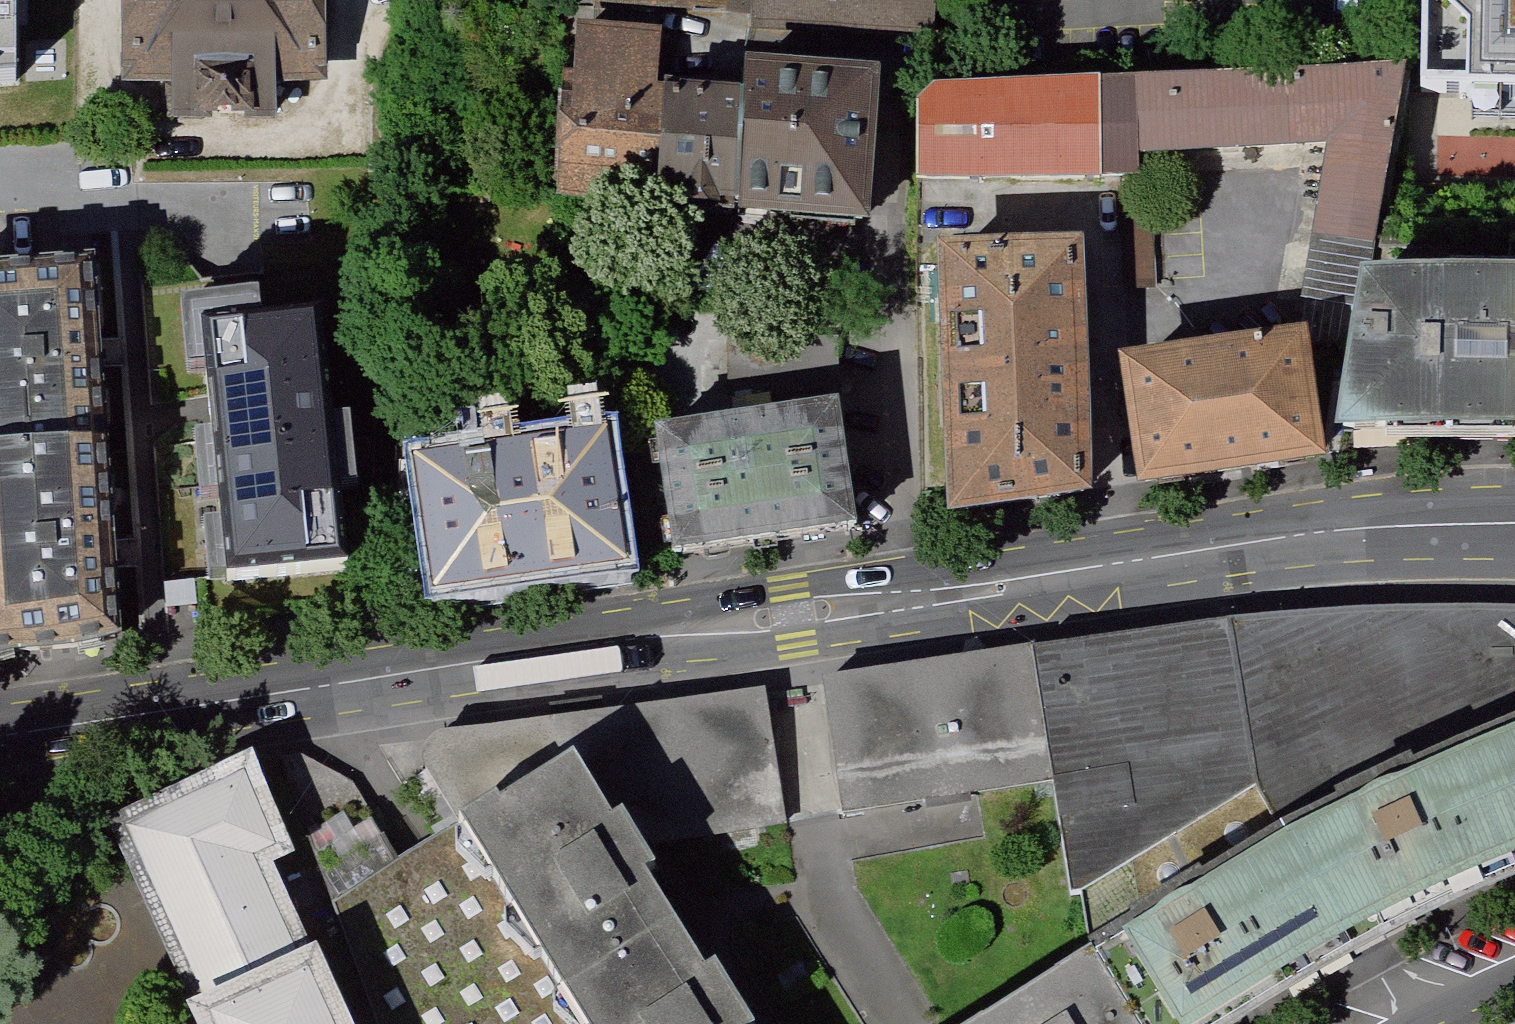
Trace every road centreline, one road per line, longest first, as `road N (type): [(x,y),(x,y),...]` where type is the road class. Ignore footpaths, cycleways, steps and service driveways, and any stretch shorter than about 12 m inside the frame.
road 1 (primary): [(1514,527),(1306,536),(346,680),(0,721)]

